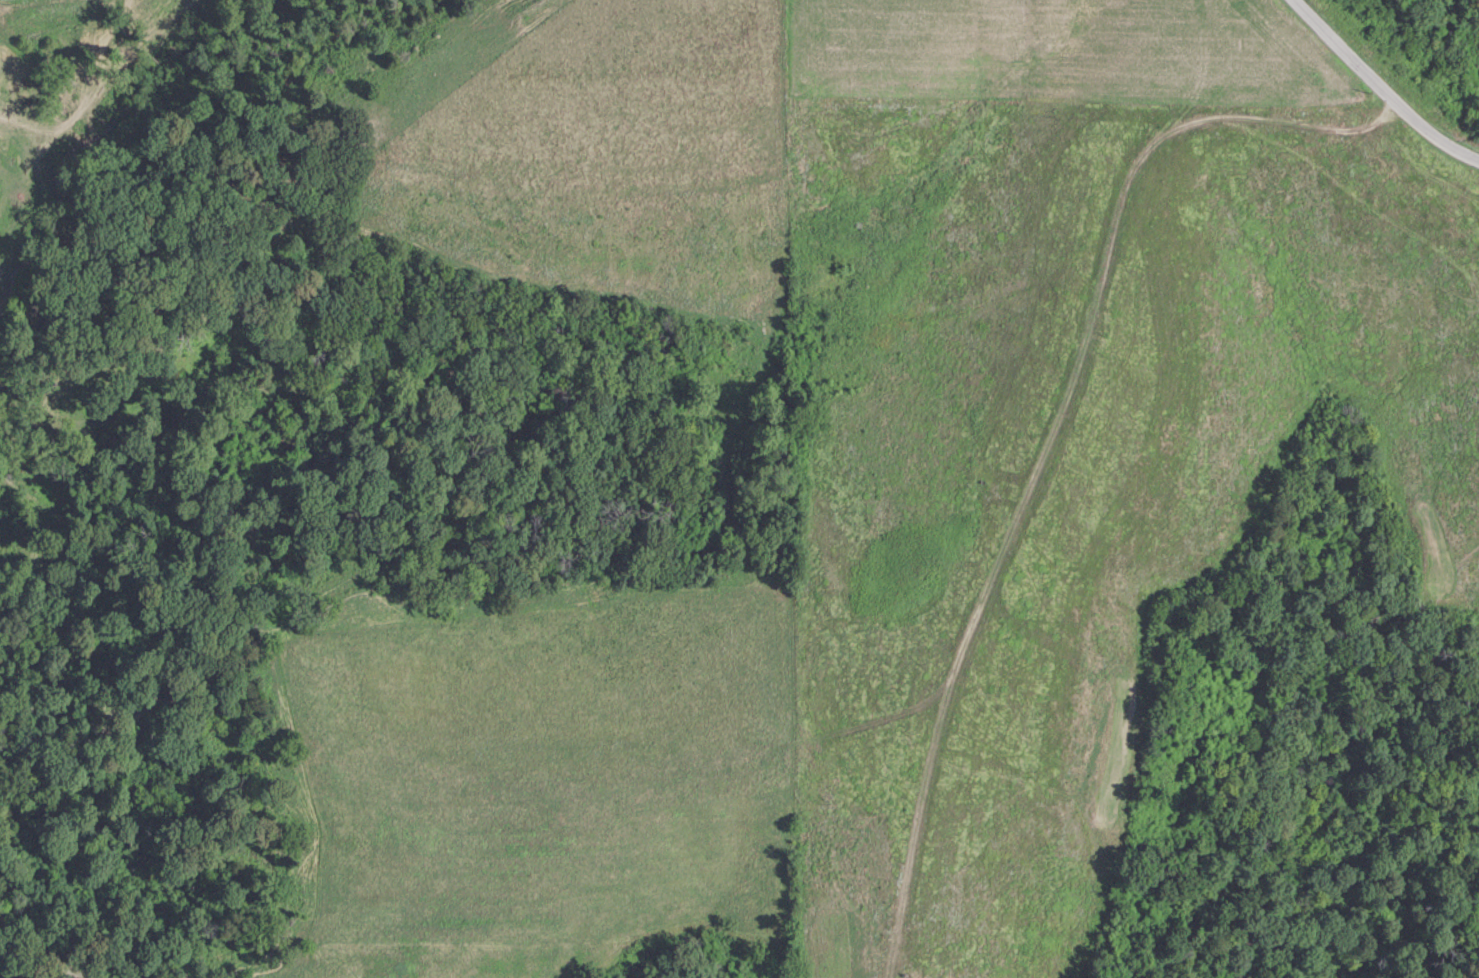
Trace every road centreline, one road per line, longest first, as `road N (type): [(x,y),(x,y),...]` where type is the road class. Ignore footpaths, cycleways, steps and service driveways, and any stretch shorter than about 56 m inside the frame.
road 1 (tertiary): [(1478,161),(1407,115),(1294,0)]

